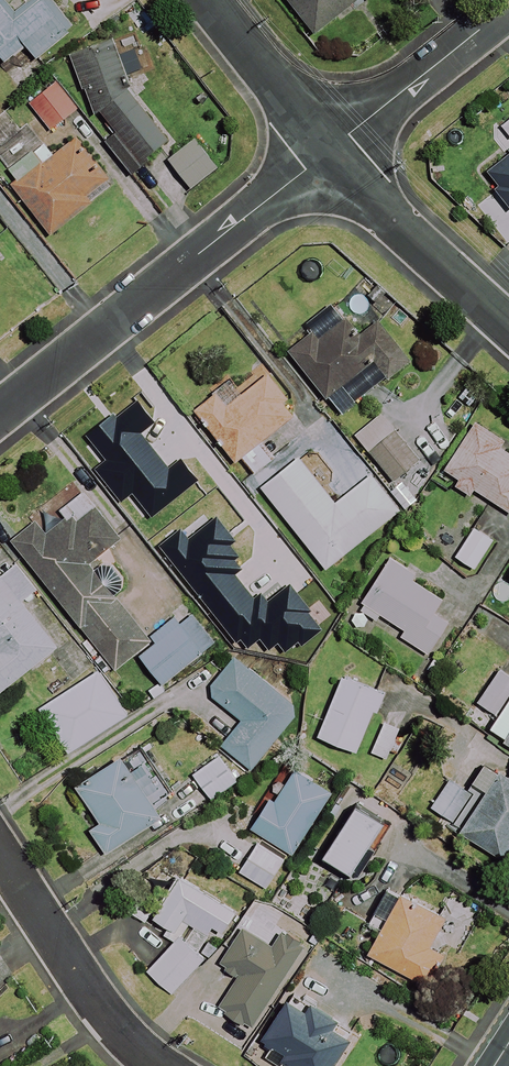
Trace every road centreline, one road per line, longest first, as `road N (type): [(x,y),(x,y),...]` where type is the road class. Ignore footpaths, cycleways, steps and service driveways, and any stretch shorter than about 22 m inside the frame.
road 1 (residential): [(0,420),(329,152)]
road 2 (residential): [(0,856),(97,1000),(161,1065)]
road 3 (residential): [(508,324),(329,152)]
road 4 (residential): [(329,152),(508,6)]
road 5 (residential): [(329,152),(209,0)]

